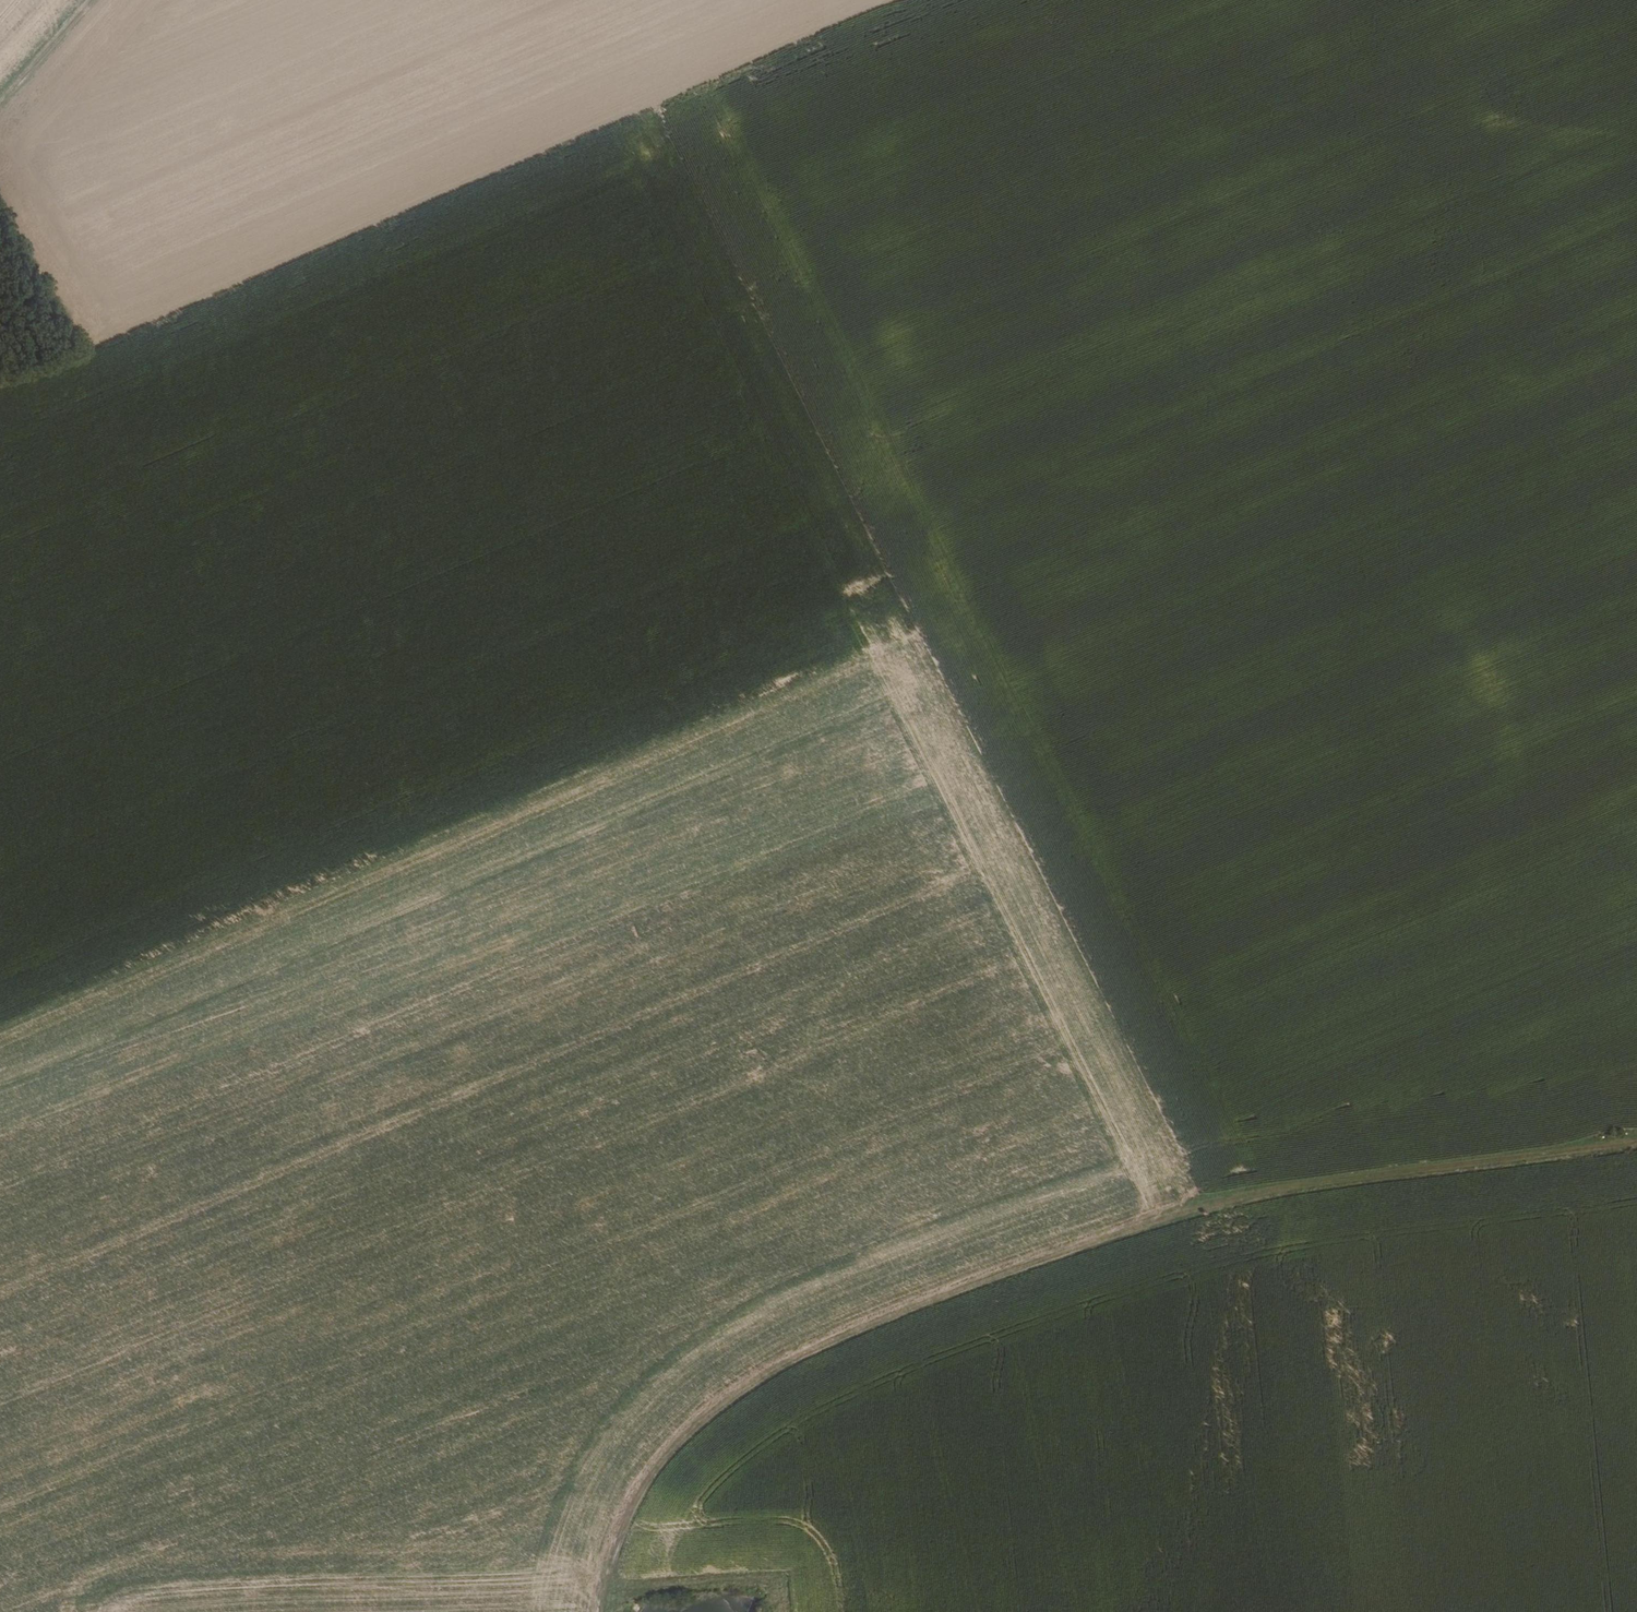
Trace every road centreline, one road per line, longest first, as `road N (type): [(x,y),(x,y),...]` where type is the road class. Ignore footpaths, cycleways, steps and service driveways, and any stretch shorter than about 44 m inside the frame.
road 1 (track): [(1636,1140),(1182,1216),(857,1337),(776,1374),(714,1417),(666,1468),(633,1513),(602,1611)]
road 2 (track): [(99,0),(0,112)]

